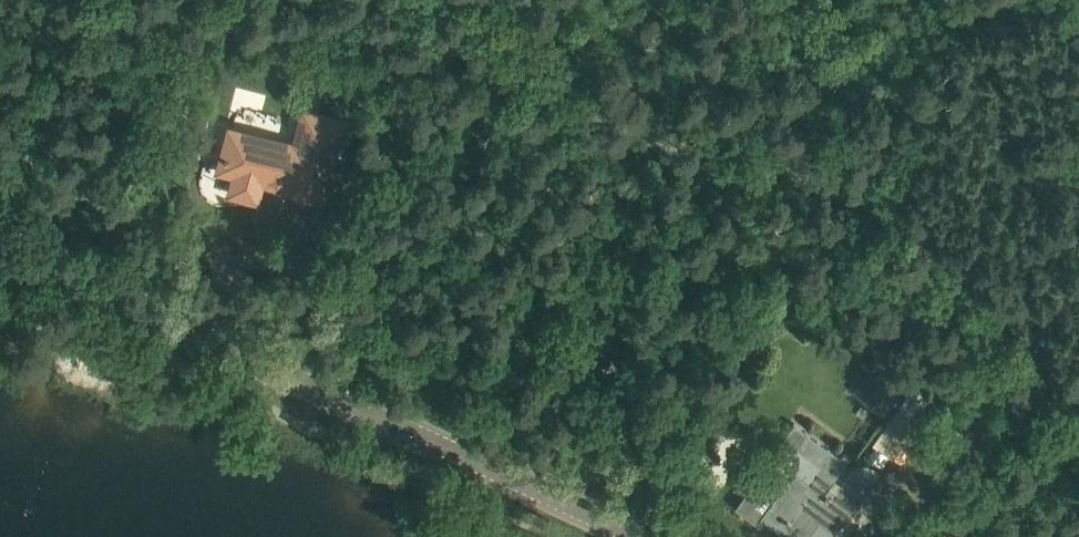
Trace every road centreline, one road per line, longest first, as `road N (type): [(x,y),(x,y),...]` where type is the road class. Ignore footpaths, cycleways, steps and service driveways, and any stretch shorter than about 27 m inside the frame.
road 1 (secondary): [(643,536),(0,239)]

